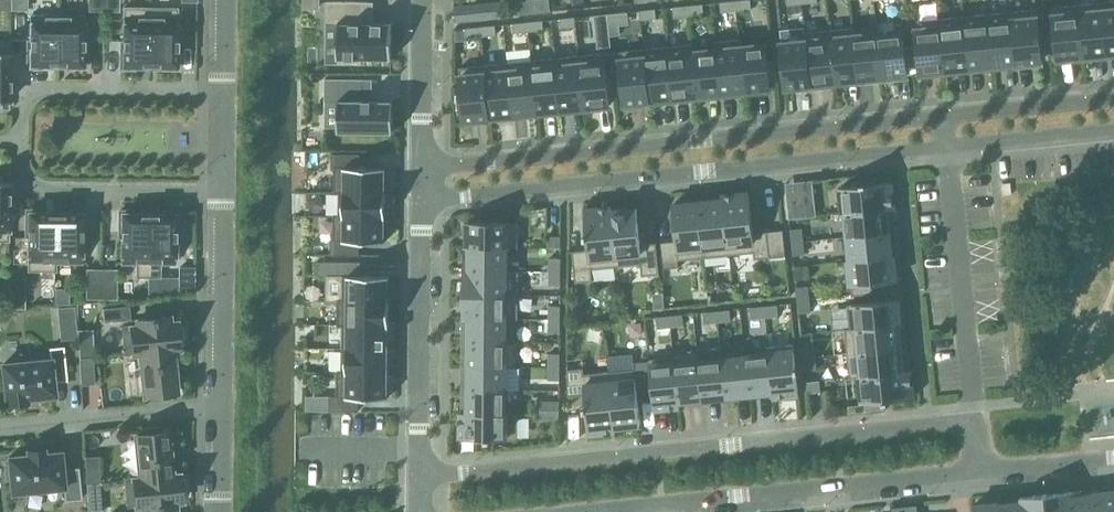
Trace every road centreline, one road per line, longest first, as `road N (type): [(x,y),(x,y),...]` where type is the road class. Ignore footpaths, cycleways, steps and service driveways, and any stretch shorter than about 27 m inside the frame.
road 1 (residential): [(975,418),(421,477)]
road 2 (residential): [(423,200),(946,147)]
road 3 (residential): [(943,114),(424,166)]
road 4 (residential): [(223,89),(21,90),(21,188),(220,191)]
road 5 (residential): [(656,501),(959,475)]
road 6 (residential): [(421,477),(423,200)]
road 7 (residential): [(975,418),(946,147)]
road 8 (residential): [(219,410),(0,430)]
road 9 (residential): [(220,191),(219,410)]
road 10 (residential): [(1113,97),(943,114)]
road 11 (residential): [(946,147),(1113,130)]
road 12 (residential): [(424,166),(424,0)]
road 13 (residential): [(980,472),(1113,461)]

